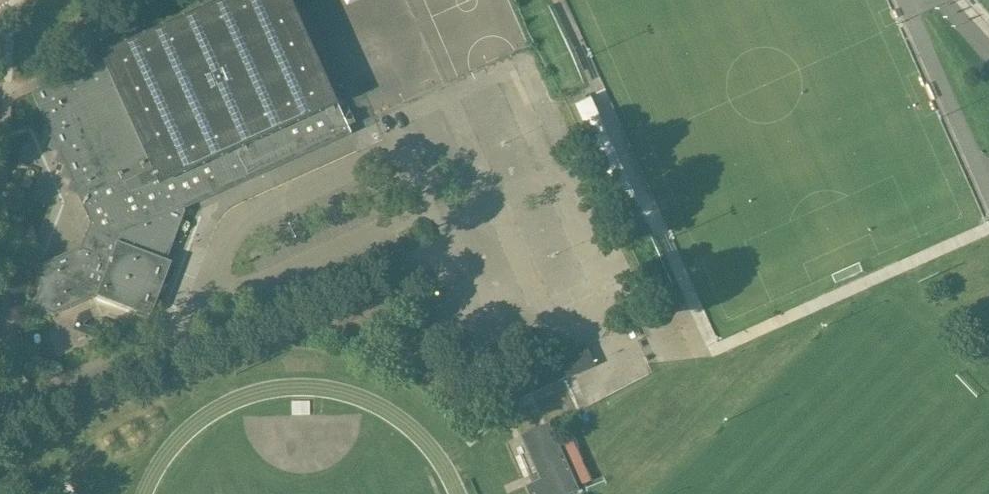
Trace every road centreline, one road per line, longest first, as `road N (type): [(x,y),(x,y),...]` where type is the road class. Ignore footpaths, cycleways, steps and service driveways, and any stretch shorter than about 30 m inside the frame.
road 1 (residential): [(210,285),(190,328),(167,348),(40,405),(0,404)]

